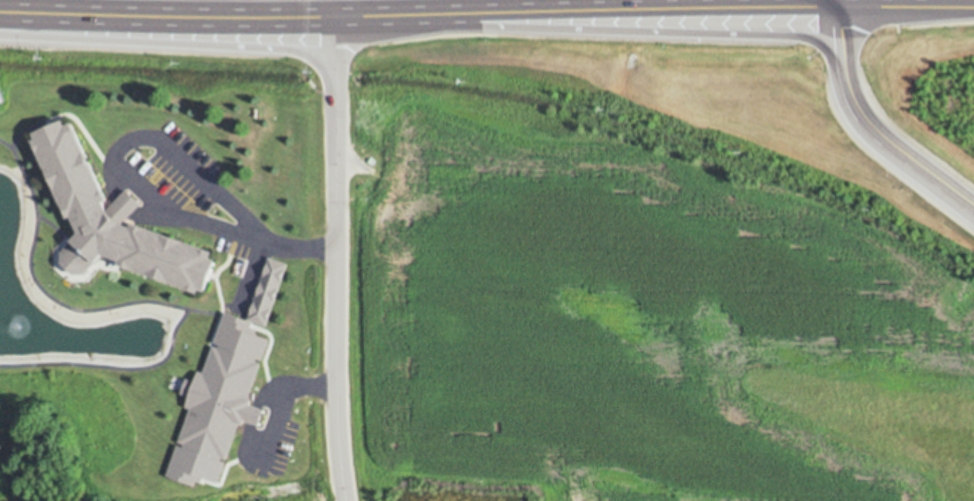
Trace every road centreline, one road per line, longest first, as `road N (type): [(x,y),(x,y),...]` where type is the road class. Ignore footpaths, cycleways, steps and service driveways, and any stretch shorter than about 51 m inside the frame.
road 1 (residential): [(340,500),(332,443),(333,15)]
road 2 (primary): [(475,11),(841,4)]
road 3 (primary): [(0,8),(333,15)]
road 4 (tertiary): [(973,209),(861,119),(846,89),(841,4)]
road 5 (primary): [(333,15),(475,11)]
road 6 (primary): [(841,4),(973,5)]

